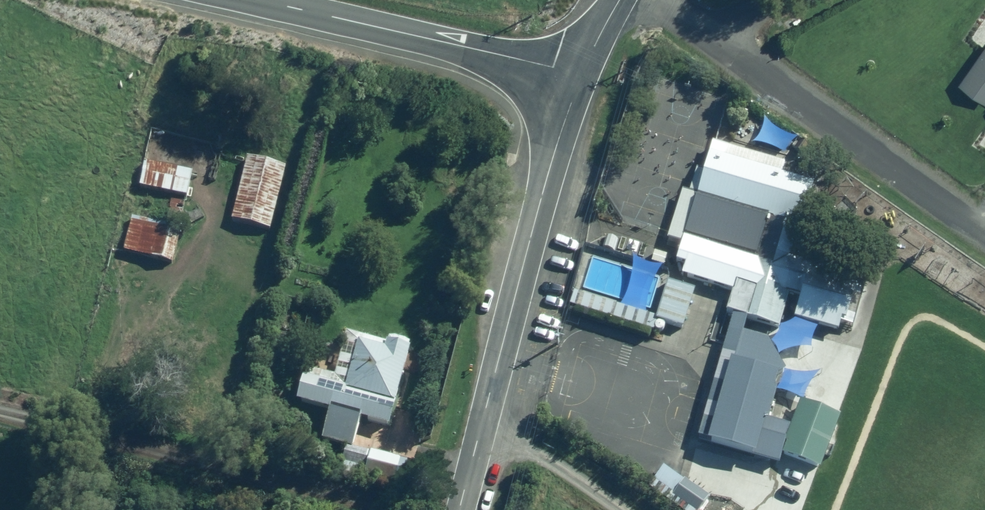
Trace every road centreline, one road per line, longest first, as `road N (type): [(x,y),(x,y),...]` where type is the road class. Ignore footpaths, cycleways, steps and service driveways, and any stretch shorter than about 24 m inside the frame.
road 1 (residential): [(460,509),(578,75)]
road 2 (residential): [(655,0),(984,226)]
road 3 (unclassified): [(254,0),(578,75)]

